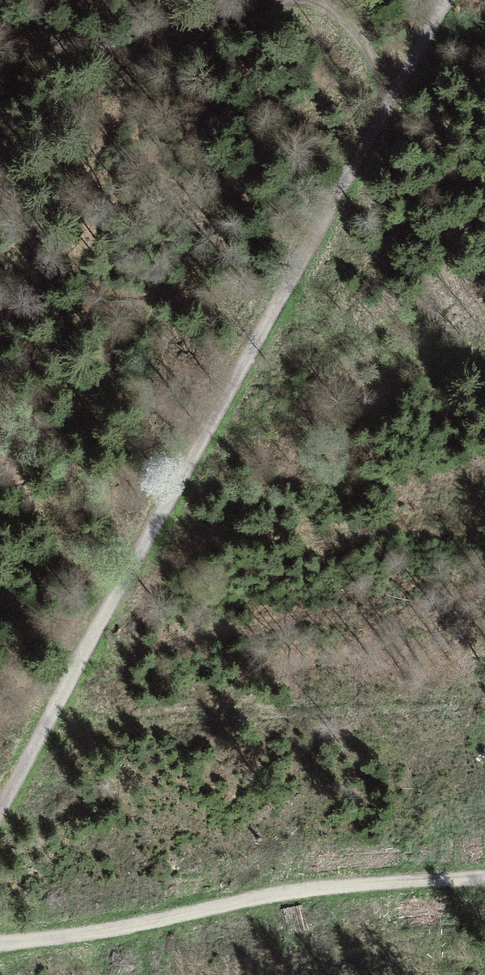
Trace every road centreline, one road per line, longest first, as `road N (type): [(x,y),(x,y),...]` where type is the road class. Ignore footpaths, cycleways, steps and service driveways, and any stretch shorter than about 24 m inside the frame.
road 1 (track): [(378,128),(0,821)]
road 2 (track): [(0,928),(484,879)]
road 3 (track): [(286,0),(125,46),(78,48),(0,23)]
road 4 (track): [(309,0),(340,12),(362,33),(378,128)]
road 5 (track): [(451,0),(378,128)]

